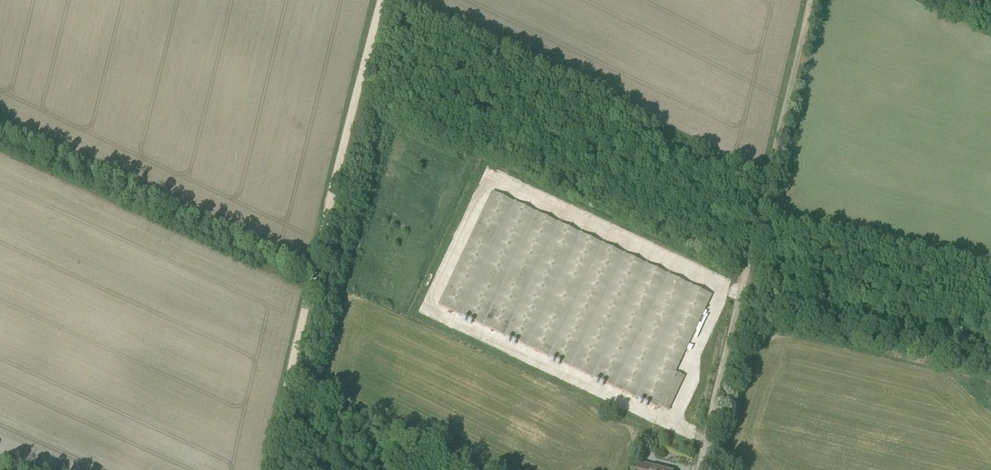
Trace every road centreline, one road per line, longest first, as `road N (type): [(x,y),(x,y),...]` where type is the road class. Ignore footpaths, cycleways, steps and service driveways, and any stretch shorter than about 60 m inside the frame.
road 1 (unclassified): [(739,469),(703,435),(812,0)]
road 2 (track): [(270,469),(382,0)]

